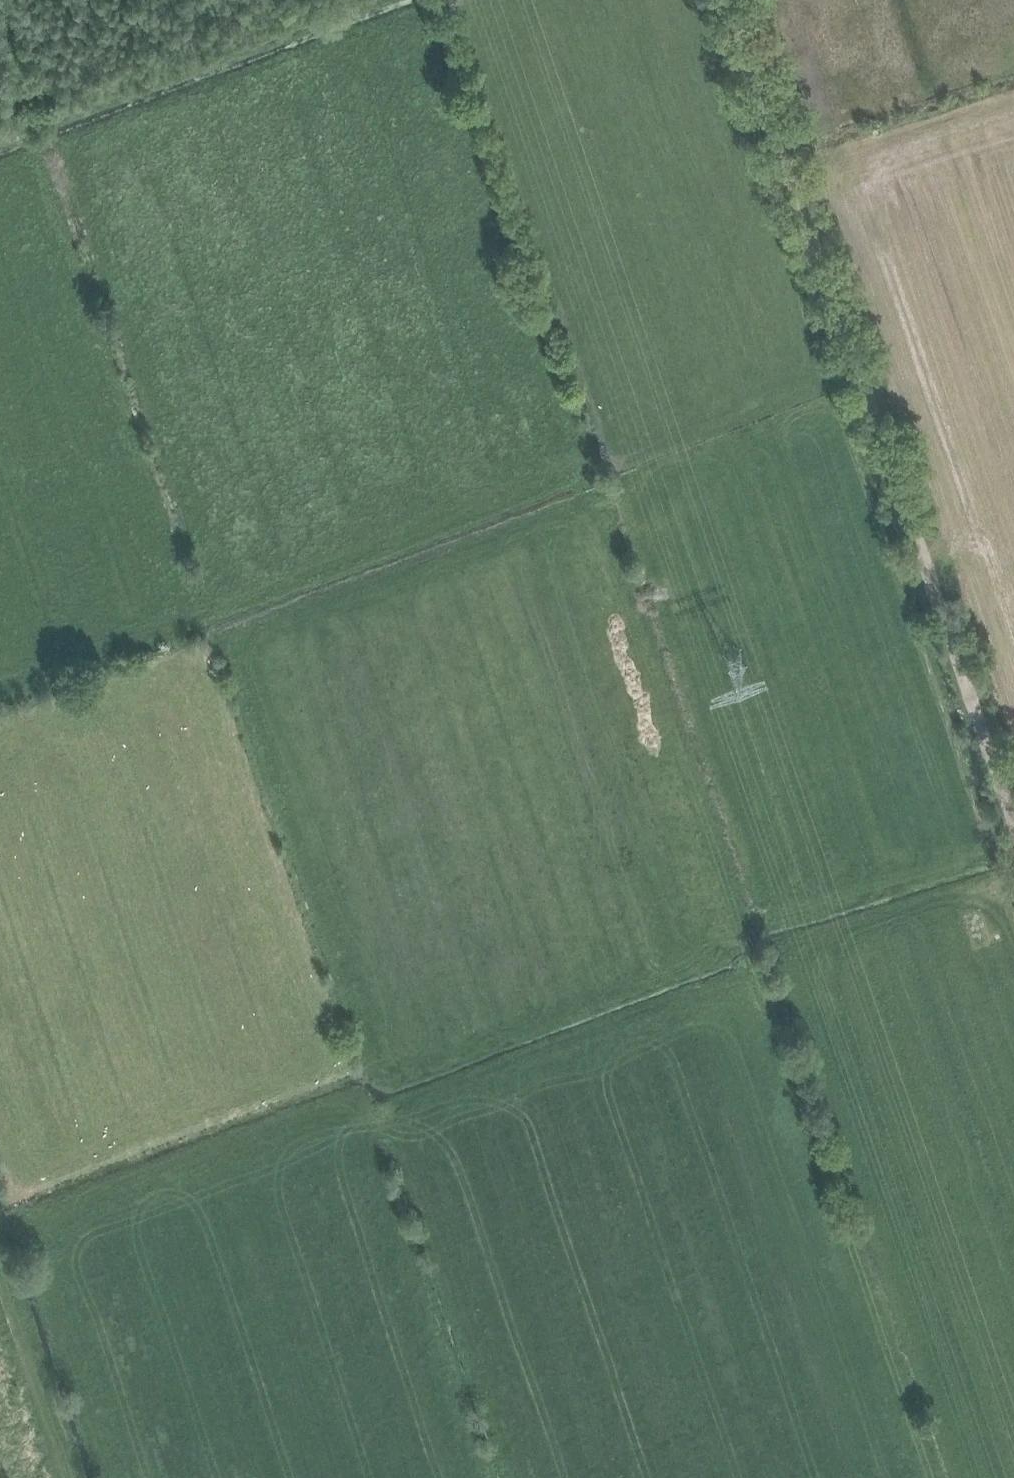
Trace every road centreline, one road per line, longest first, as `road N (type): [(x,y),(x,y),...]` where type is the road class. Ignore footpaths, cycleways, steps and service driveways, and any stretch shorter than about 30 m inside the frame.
road 1 (track): [(731,0),(1013,819)]

